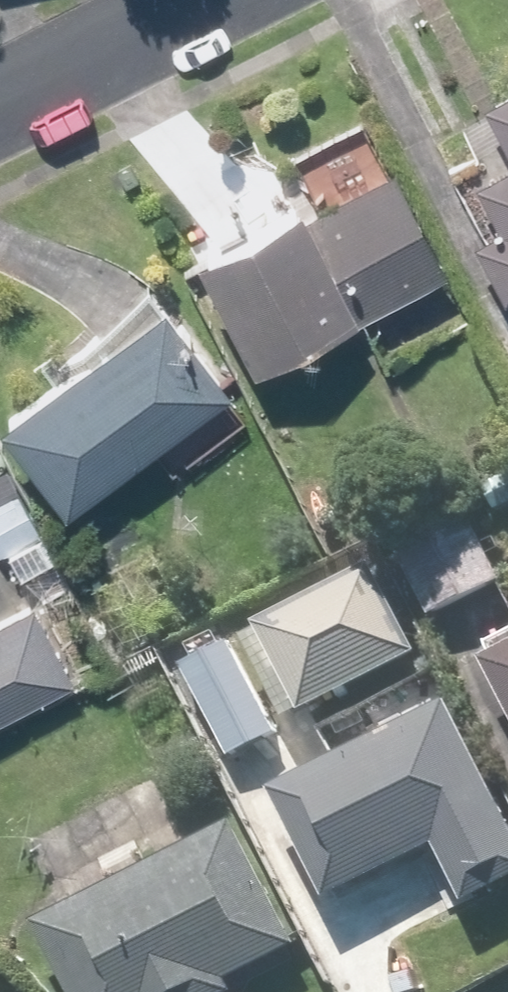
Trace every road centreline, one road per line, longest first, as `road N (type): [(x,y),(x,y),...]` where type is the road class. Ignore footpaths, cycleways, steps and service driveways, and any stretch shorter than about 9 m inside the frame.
road 1 (residential): [(204,0),(0,104)]

